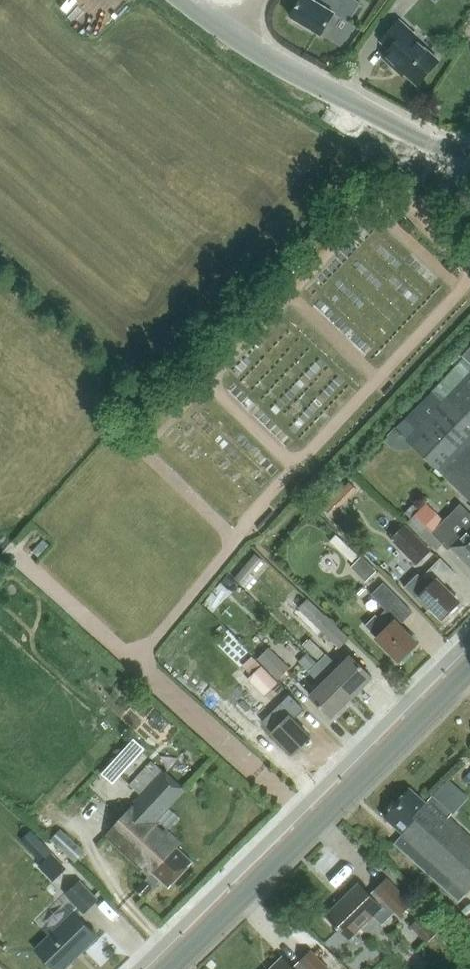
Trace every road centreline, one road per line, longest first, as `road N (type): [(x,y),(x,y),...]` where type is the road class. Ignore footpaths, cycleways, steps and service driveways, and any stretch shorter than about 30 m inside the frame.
road 1 (secondary): [(168,968),(469,668)]
road 2 (tertiary): [(469,150),(429,142),(235,34)]

